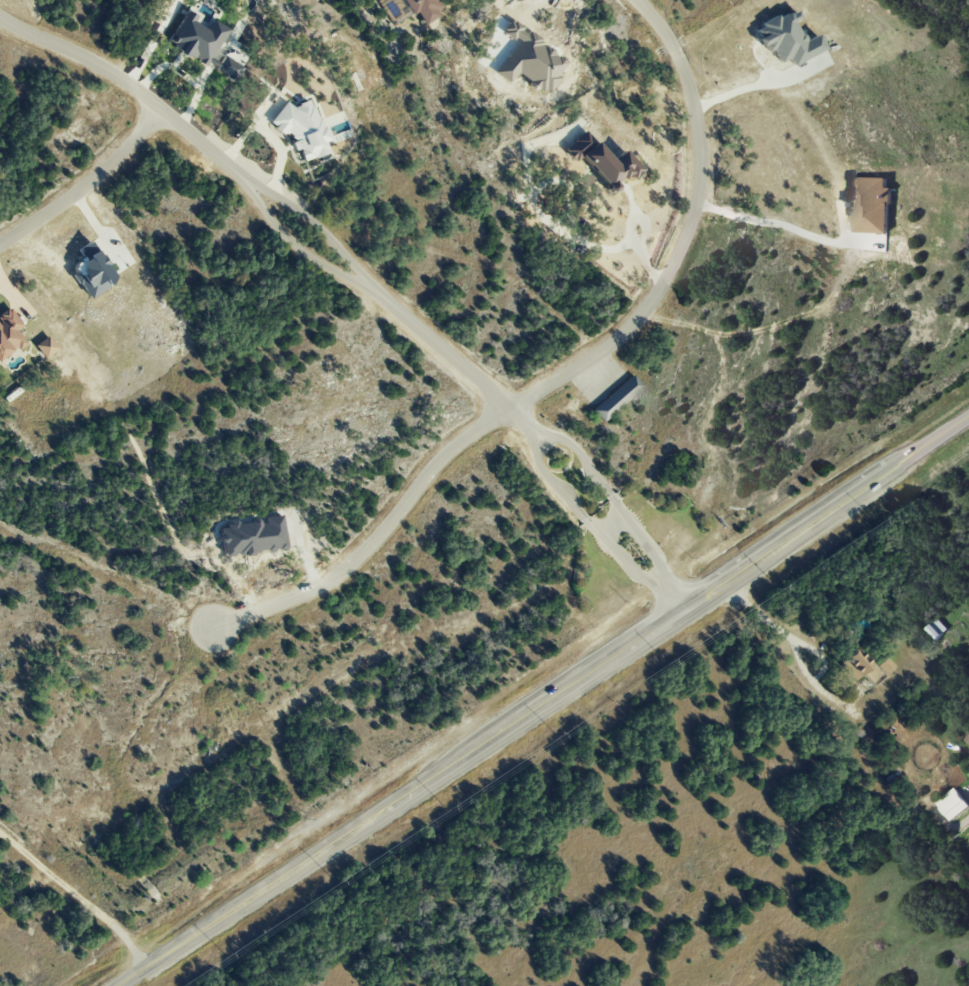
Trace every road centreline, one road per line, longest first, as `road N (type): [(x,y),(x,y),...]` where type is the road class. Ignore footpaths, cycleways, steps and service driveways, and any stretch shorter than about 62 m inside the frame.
road 1 (secondary): [(118,985),(968,420)]
road 2 (residential): [(209,629),(333,578),(448,449),(614,340),(659,287),(691,220),(696,130),(670,44),(634,0)]
road 3 (residential): [(0,20),(118,77),(248,185)]
road 4 (residential): [(369,288),(532,435)]
road 5 (residential): [(0,244),(84,187),(161,111)]
road 6 (residential): [(248,185),(296,248),(369,288)]
road 7 (residential): [(369,288),(316,224),(248,185)]
road 8 (residential): [(532,435),(543,475),(598,534)]
road 9 (residential): [(619,514),(576,454),(532,435)]

